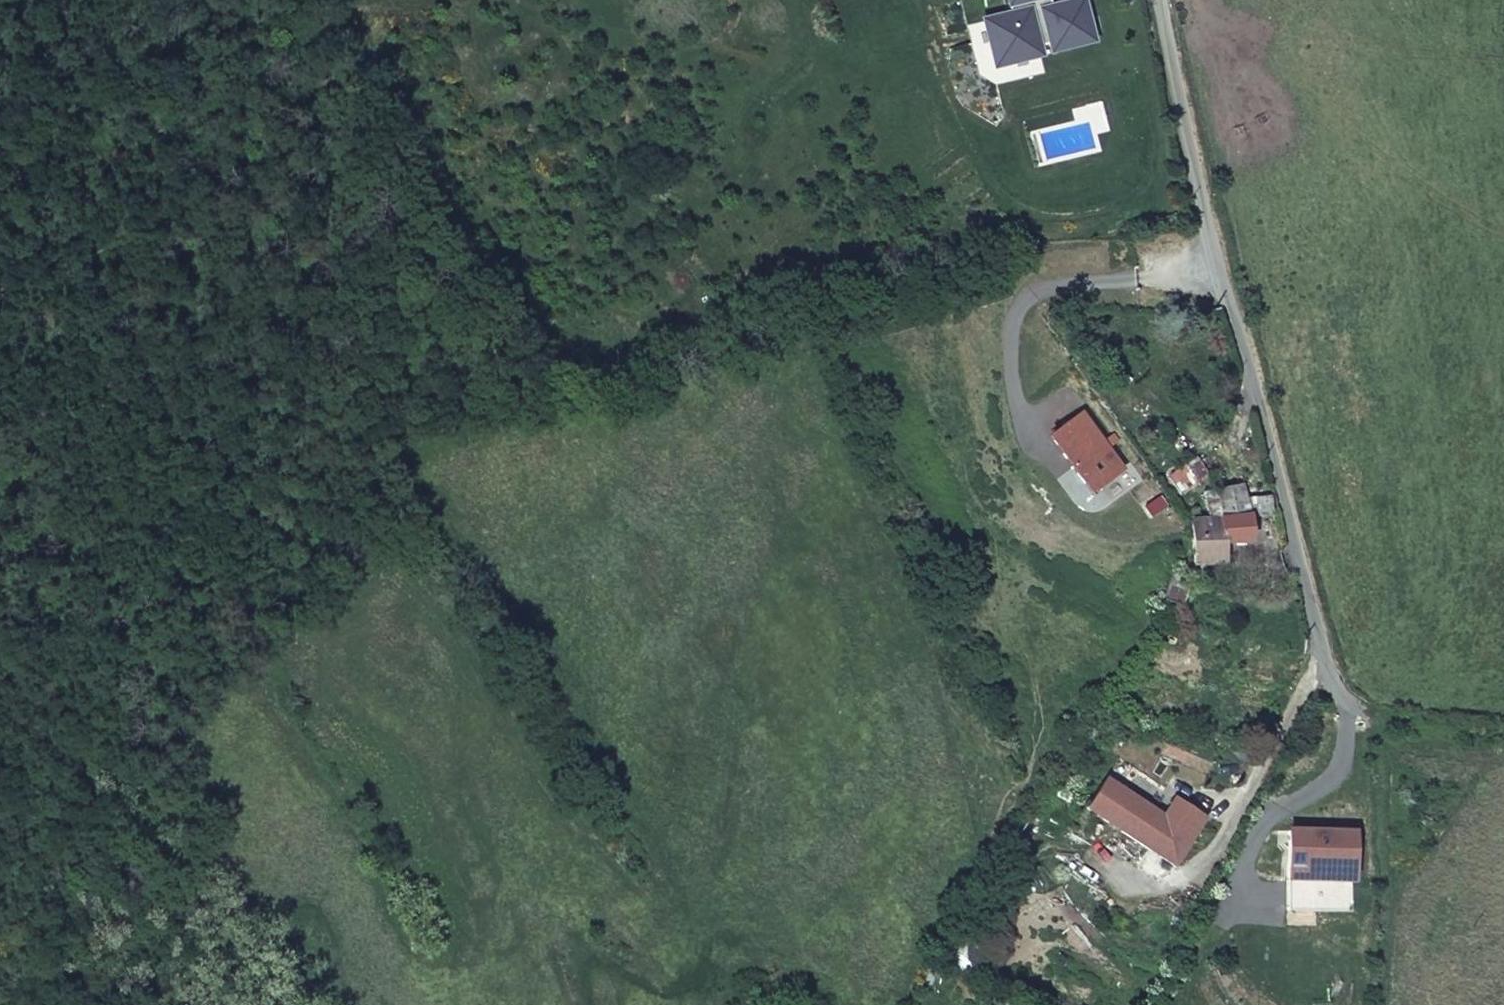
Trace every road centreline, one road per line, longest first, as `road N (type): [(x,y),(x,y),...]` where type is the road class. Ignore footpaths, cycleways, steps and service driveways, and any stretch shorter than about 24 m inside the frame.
road 1 (unclassified): [(1342,697),(1317,645),(1155,0)]
road 2 (track): [(1342,697),(1364,712),(1417,724),(1503,730)]

